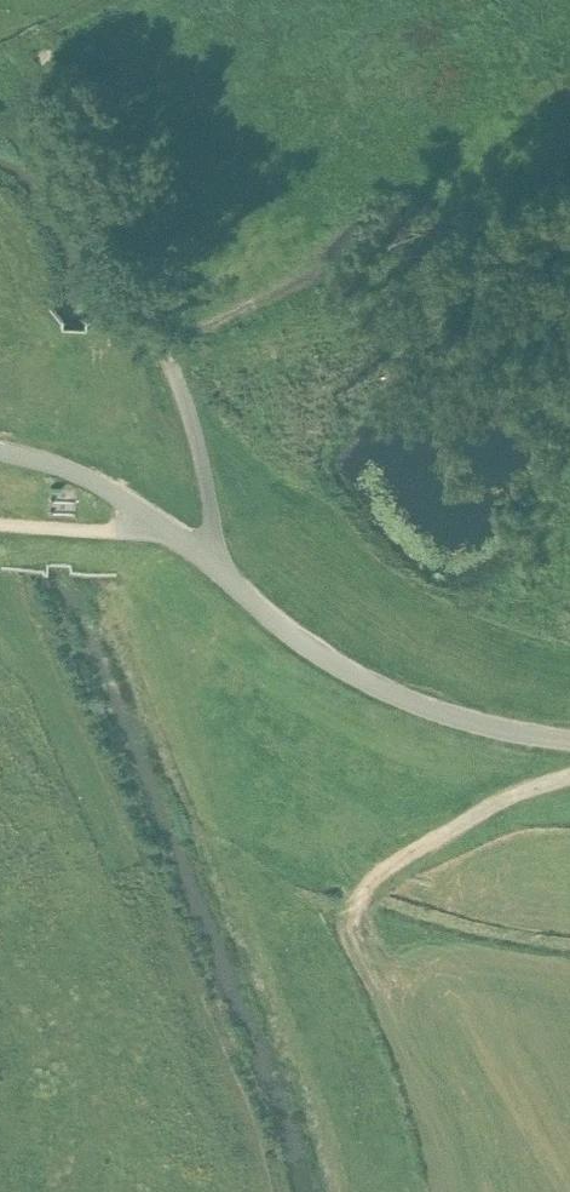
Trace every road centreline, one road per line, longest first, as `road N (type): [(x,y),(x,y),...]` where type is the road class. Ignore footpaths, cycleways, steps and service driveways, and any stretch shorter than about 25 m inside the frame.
road 1 (unclassified): [(0,451),(92,486),(409,708),(569,743)]
road 2 (track): [(196,442),(158,334),(20,29)]
road 3 (track): [(336,916),(508,797),(569,780)]

